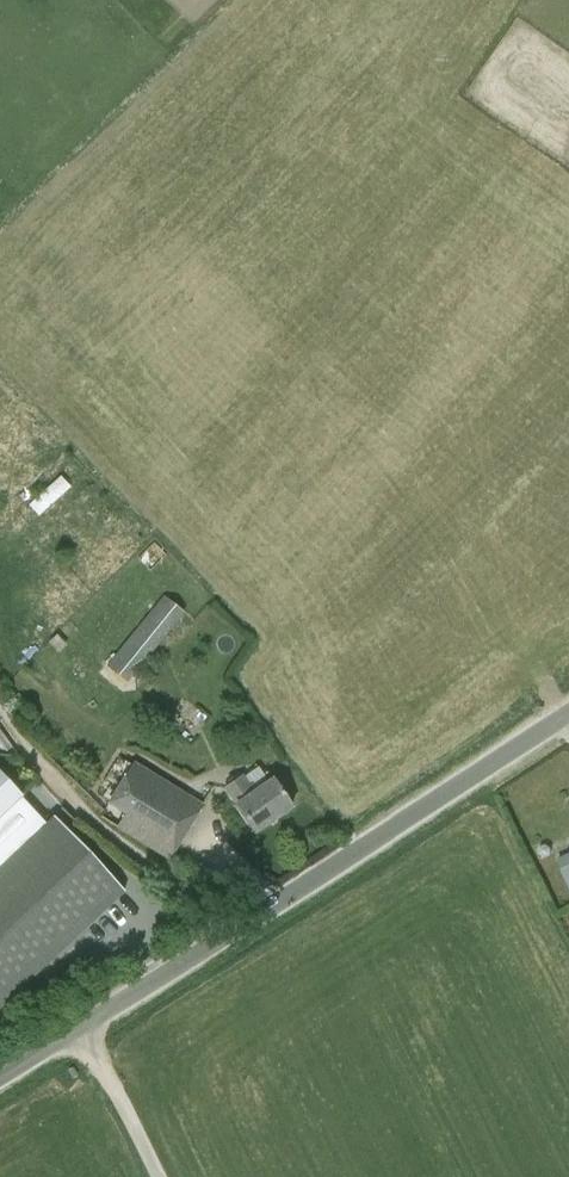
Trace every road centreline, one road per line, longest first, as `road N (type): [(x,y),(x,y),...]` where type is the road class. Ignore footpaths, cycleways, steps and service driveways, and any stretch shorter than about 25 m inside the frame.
road 1 (unclassified): [(82,1026),(568,712)]
road 2 (track): [(223,935),(185,889),(67,801),(14,741),(0,711)]
road 3 (unclassified): [(159,1176),(82,1026)]

